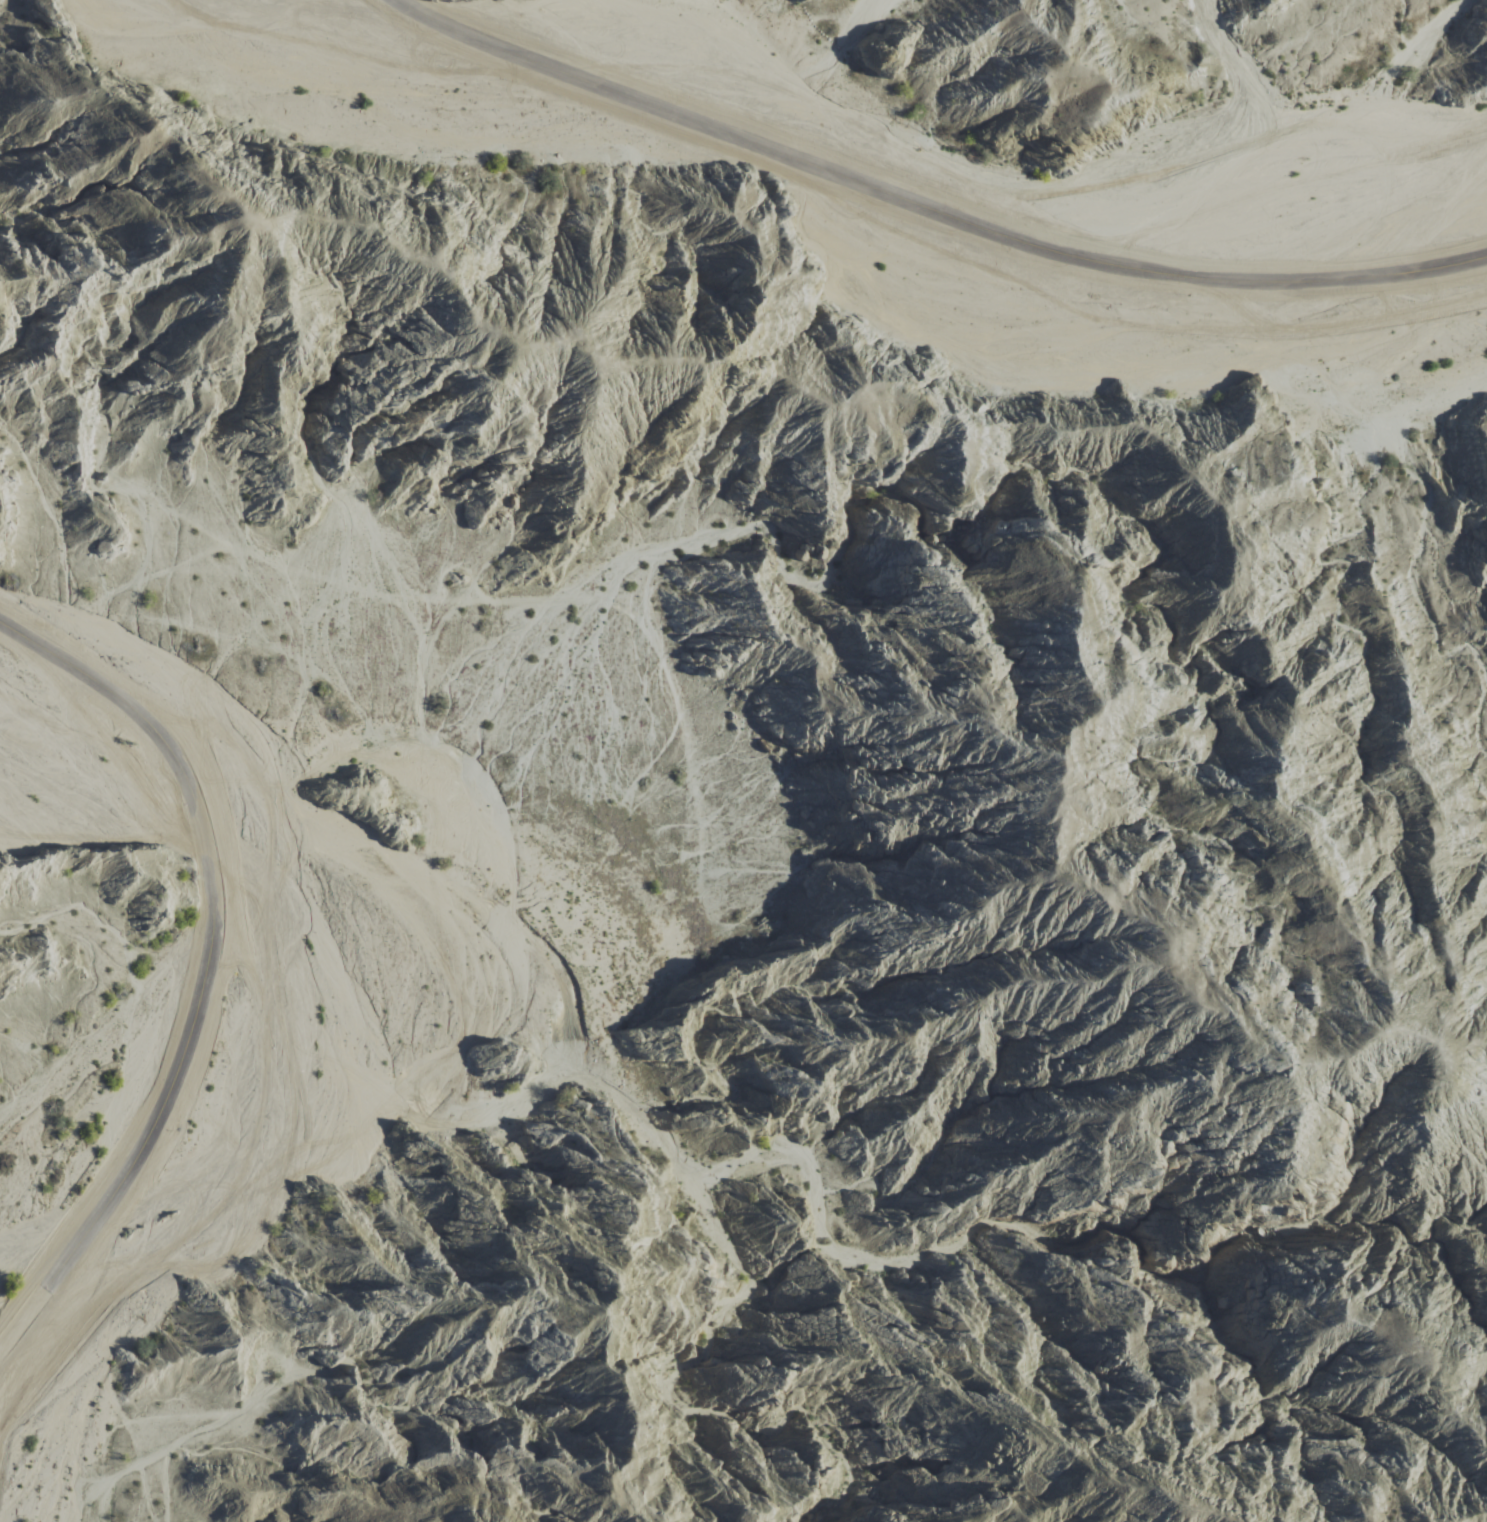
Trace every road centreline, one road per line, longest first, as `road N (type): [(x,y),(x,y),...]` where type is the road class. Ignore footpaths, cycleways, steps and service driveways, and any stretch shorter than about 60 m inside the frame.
road 1 (tertiary): [(403,0),(603,97),(1002,230),(1121,256),(1349,267),(1486,254)]
road 2 (tertiary): [(0,1347),(136,1161),(169,1095),(210,958),(214,892),(199,800),(171,744),(131,702),(0,621)]

